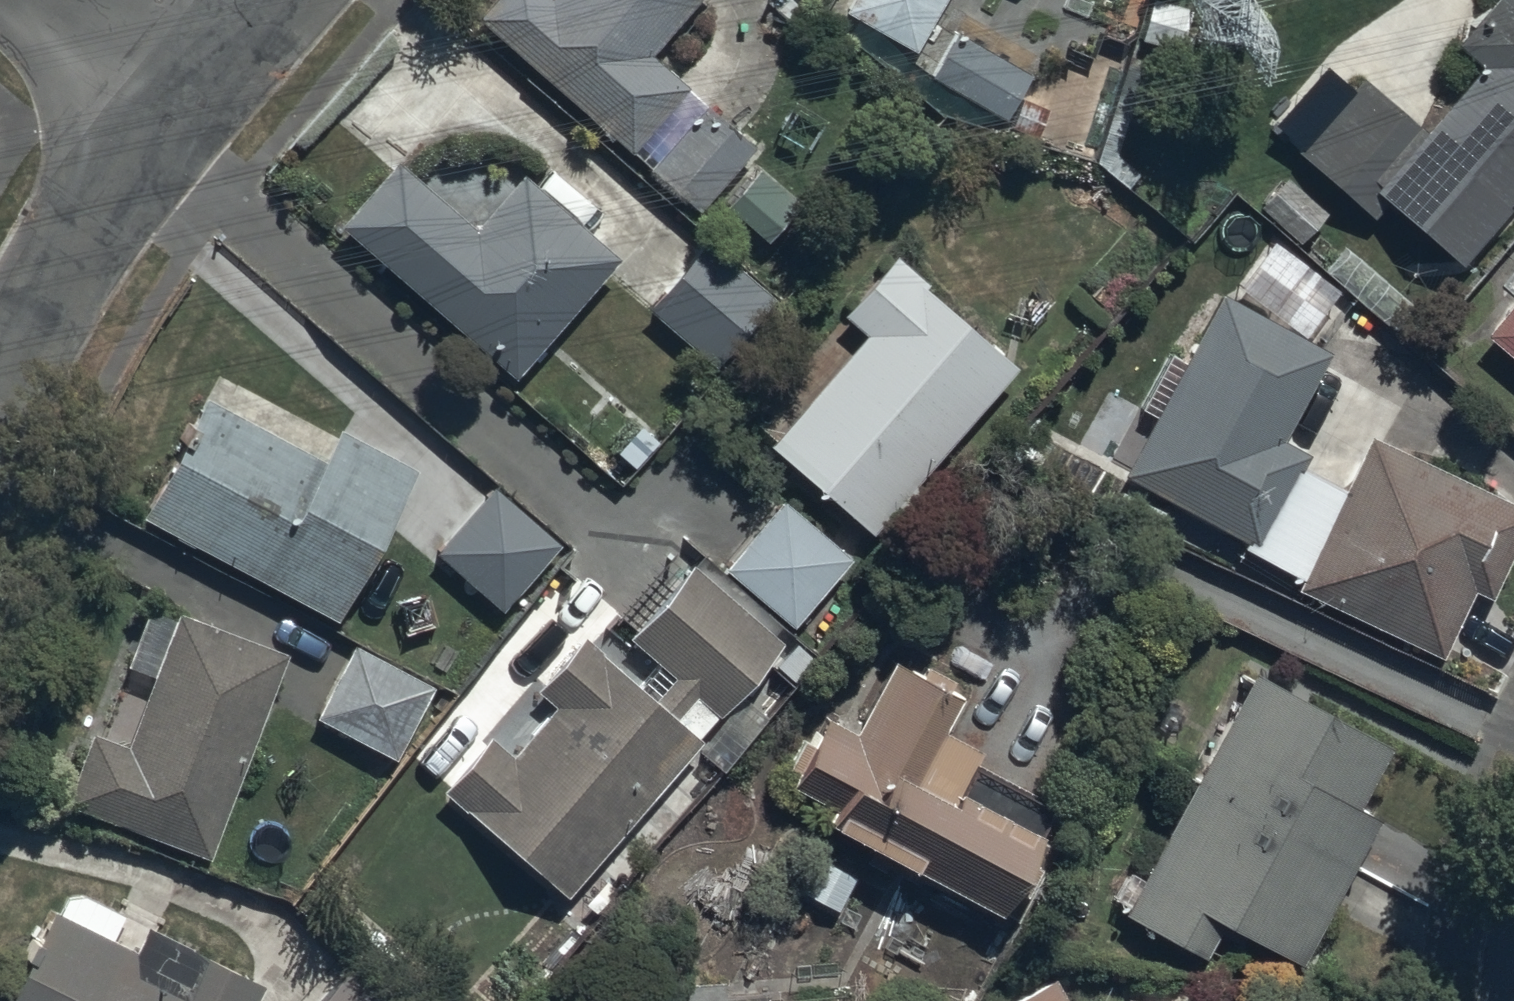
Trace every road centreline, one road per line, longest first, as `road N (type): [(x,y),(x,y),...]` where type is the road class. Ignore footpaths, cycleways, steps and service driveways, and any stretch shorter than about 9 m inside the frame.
road 1 (residential): [(0,402),(162,114)]
road 2 (residential): [(162,114),(40,0)]
road 3 (residential): [(162,114),(263,0)]

